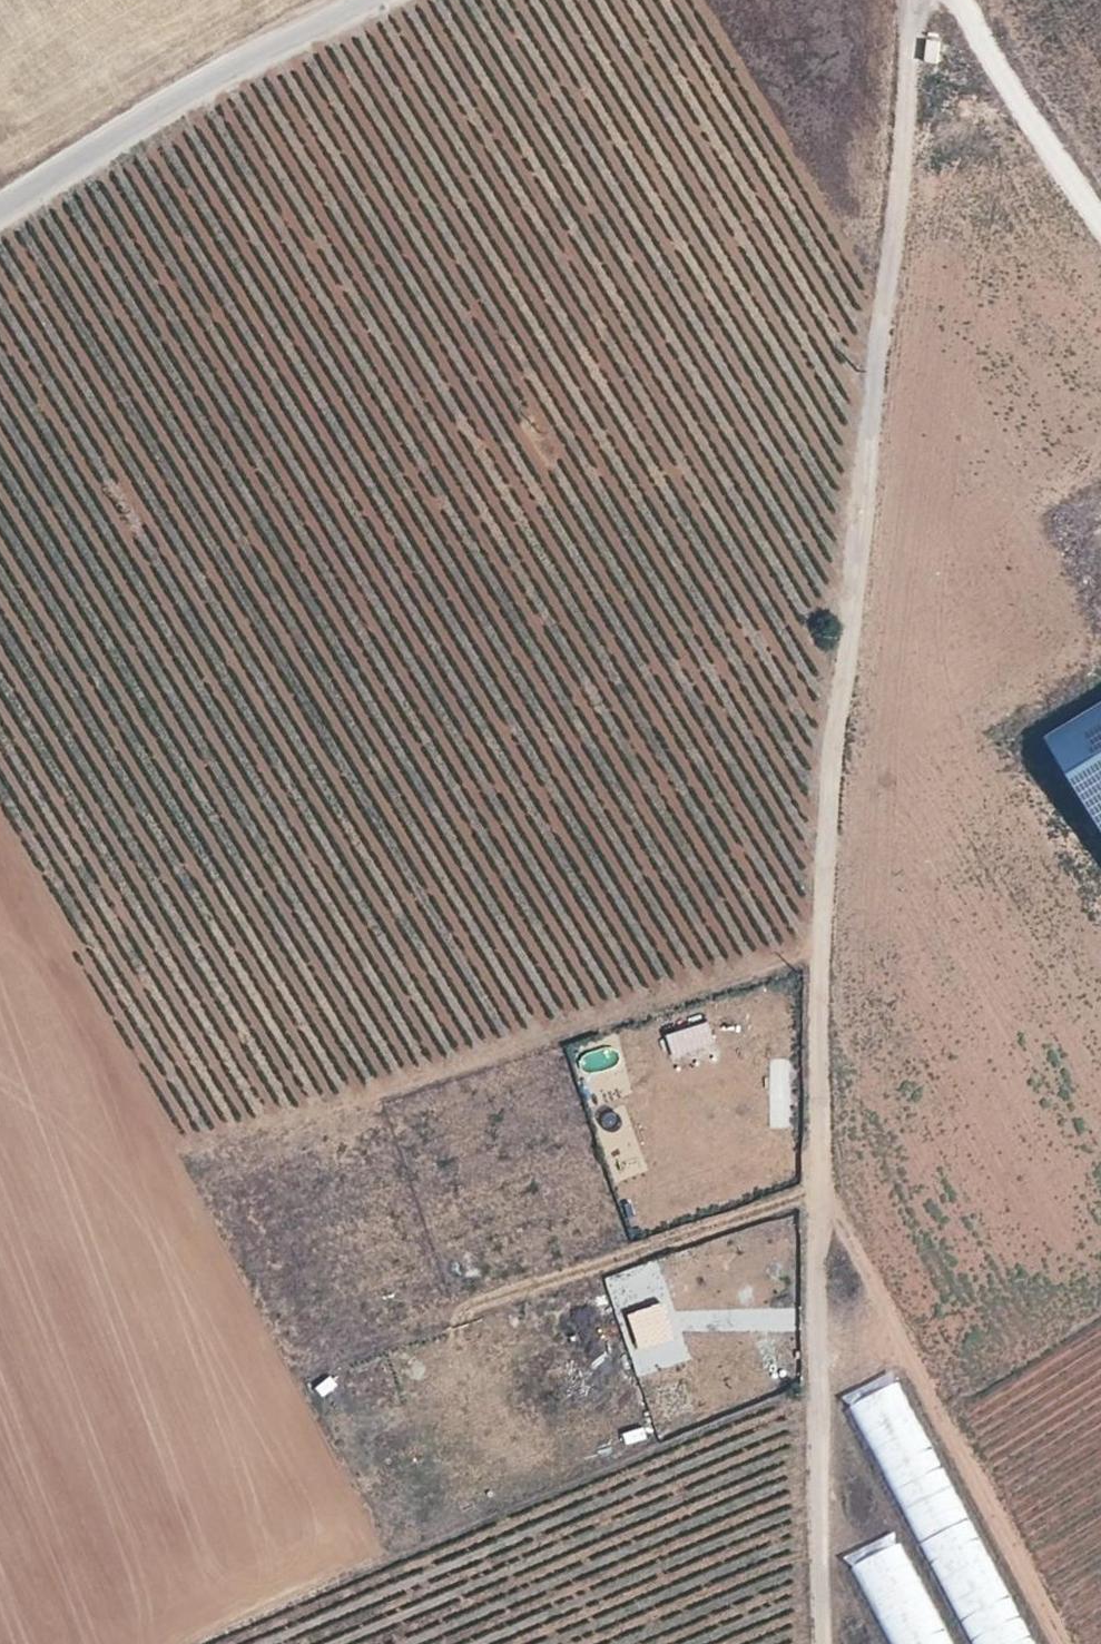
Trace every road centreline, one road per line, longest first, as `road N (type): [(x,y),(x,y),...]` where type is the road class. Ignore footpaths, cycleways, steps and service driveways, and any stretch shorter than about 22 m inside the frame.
road 1 (track): [(816,1643),(808,1299),(822,1023),(917,0)]
road 2 (unclassified): [(376,0),(189,97),(0,215)]

